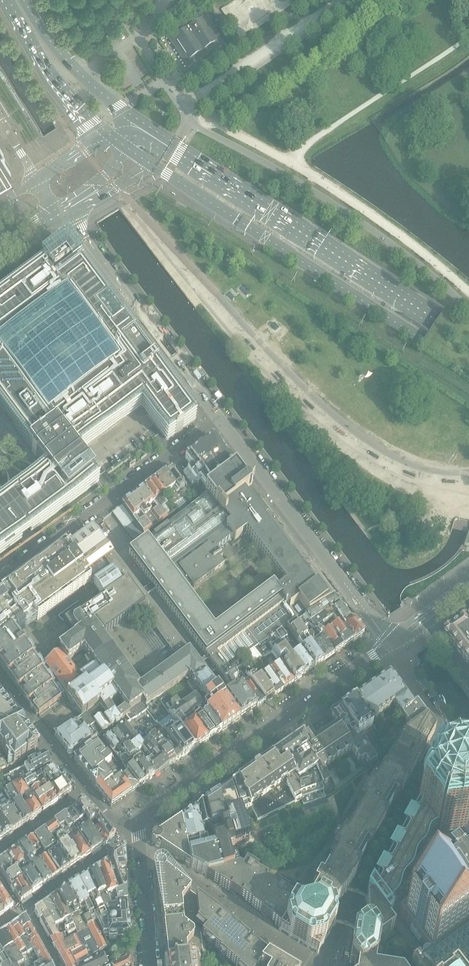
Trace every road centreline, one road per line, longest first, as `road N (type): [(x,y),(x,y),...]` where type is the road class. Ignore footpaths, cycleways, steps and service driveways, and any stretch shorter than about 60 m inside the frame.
road 1 (primary): [(129,152),(468,371)]
road 2 (primary): [(468,338),(138,116)]
road 3 (residential): [(139,835),(144,814),(386,647)]
road 4 (tertiary): [(219,417),(386,647)]
road 5 (residential): [(0,580),(219,417)]
road 6 (tertiary): [(61,210),(219,417)]
road 7 (residential): [(139,835),(117,828),(0,682)]
road 8 (primary): [(8,0),(59,84),(109,136)]
road 9 (primary): [(138,116),(84,74),(26,0)]
road 10 (residential): [(386,647),(468,759)]
road 11 (residential): [(151,965),(139,835)]

